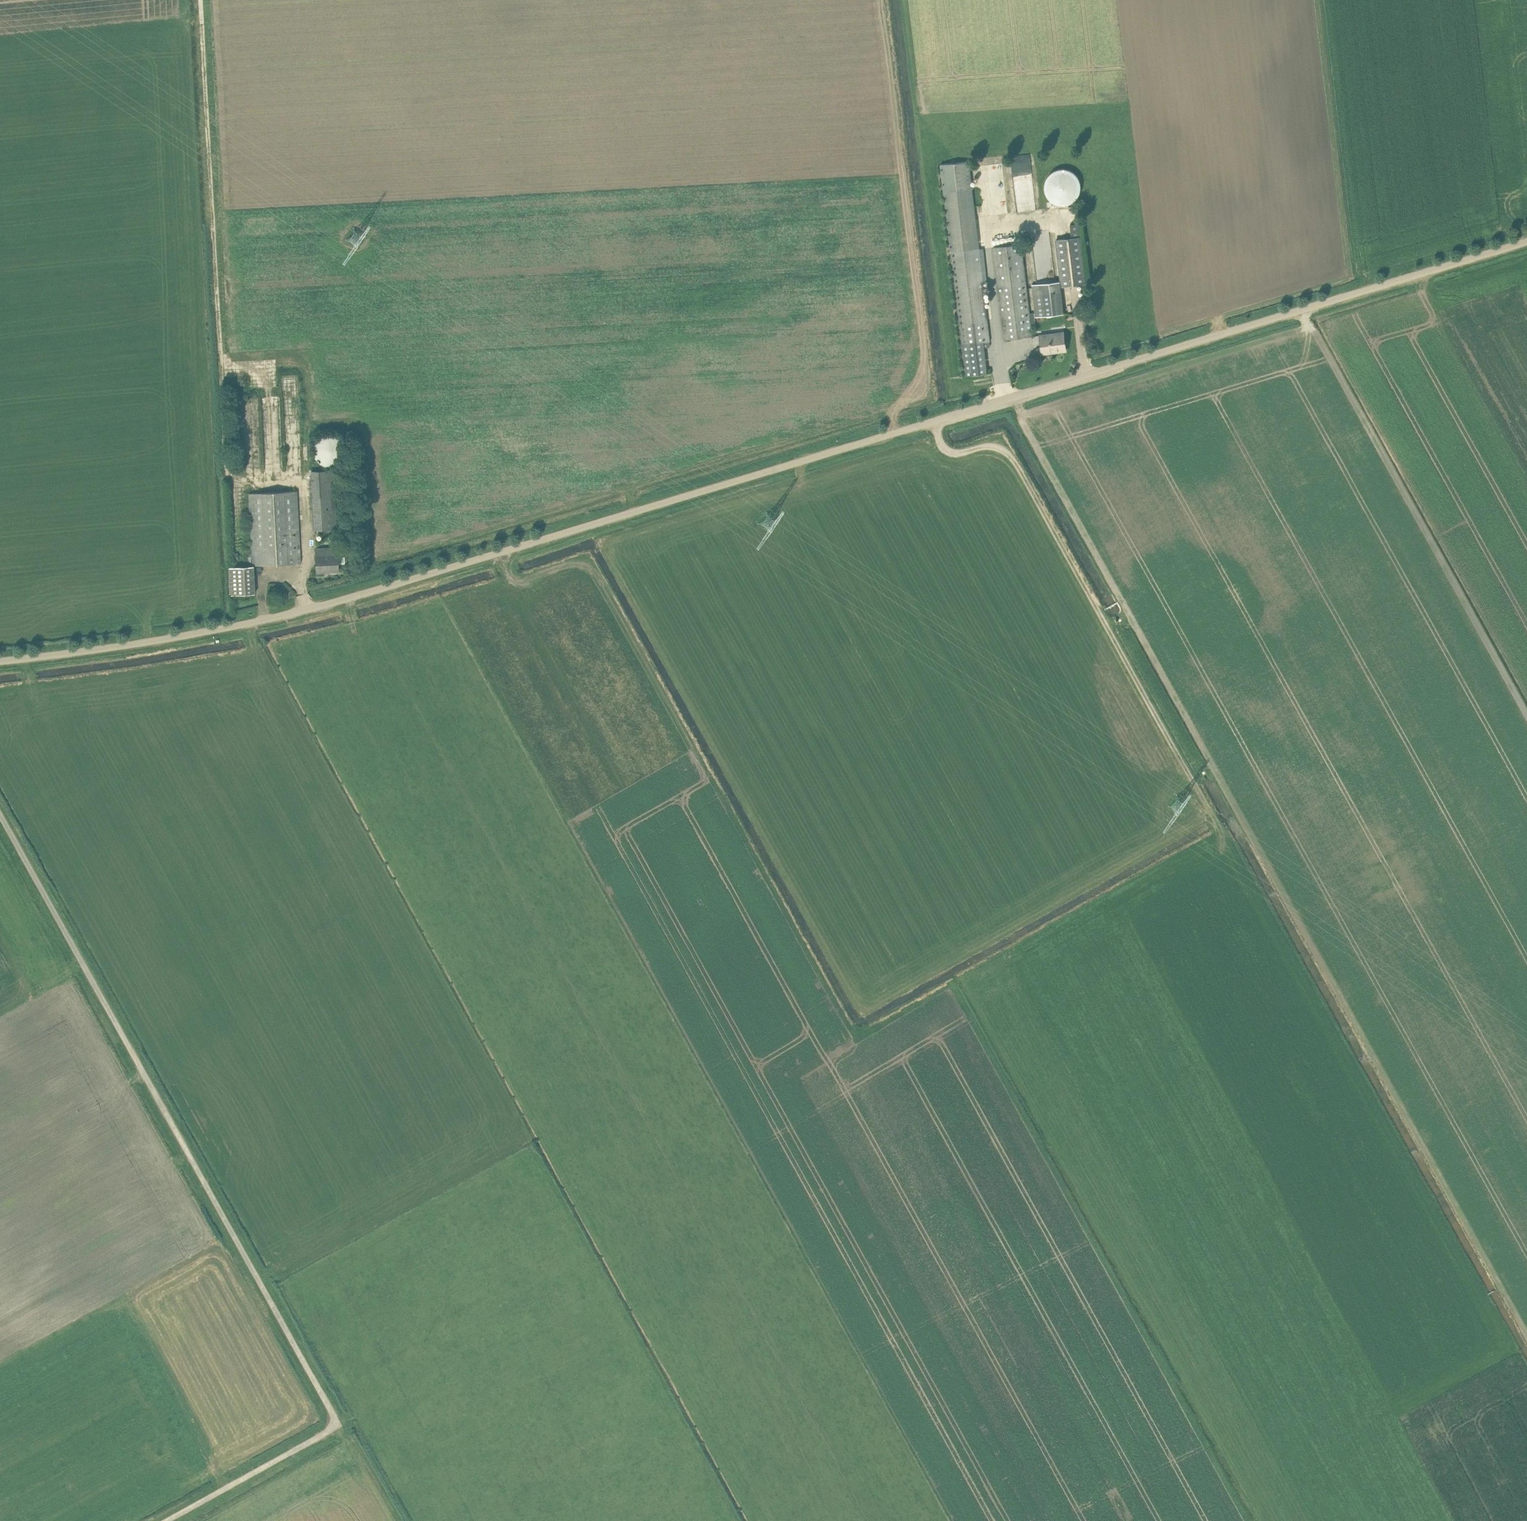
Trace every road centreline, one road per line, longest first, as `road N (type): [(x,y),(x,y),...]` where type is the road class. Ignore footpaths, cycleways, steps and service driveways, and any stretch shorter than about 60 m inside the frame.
road 1 (unclassified): [(0,661),(285,615),(1526,242)]
road 2 (track): [(0,816),(336,1425),(166,1520)]
road 3 (track): [(931,422),(946,451),(999,449),(1014,463),(1217,829)]

